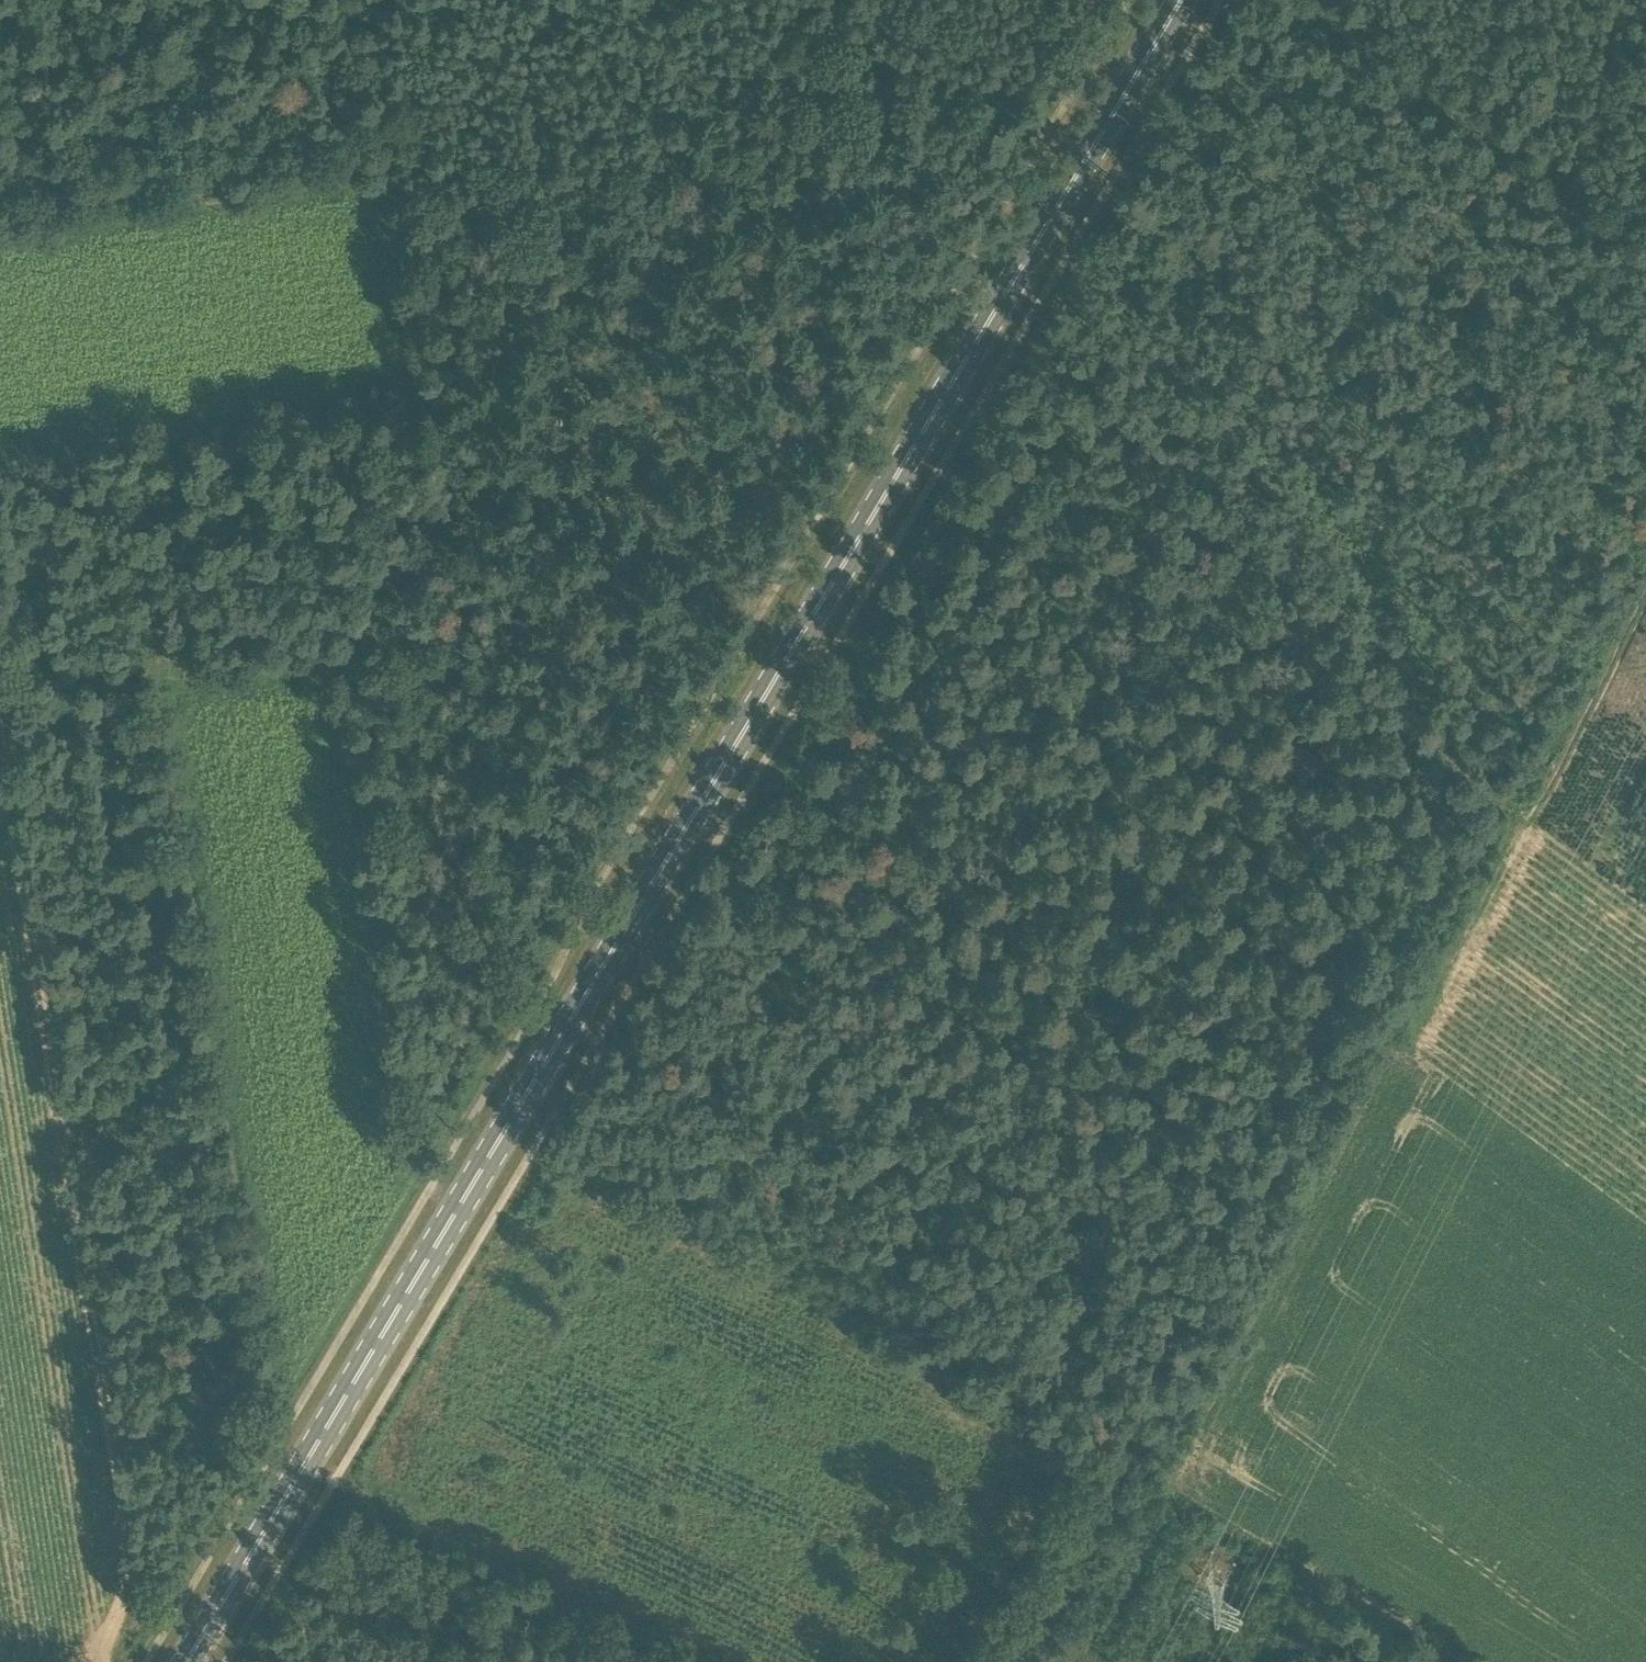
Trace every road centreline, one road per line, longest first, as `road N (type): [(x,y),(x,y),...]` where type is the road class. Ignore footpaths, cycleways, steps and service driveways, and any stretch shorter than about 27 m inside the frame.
road 1 (primary): [(188,1661),(1181,0)]
road 2 (track): [(361,0),(465,690),(528,997),(571,1021)]
road 3 (track): [(0,696),(133,1538),(137,1595),(106,1661)]
road 4 (track): [(1645,603),(1542,805),(1516,807),(1063,437),(958,372)]
road 5 (track): [(711,1661),(305,1466)]

